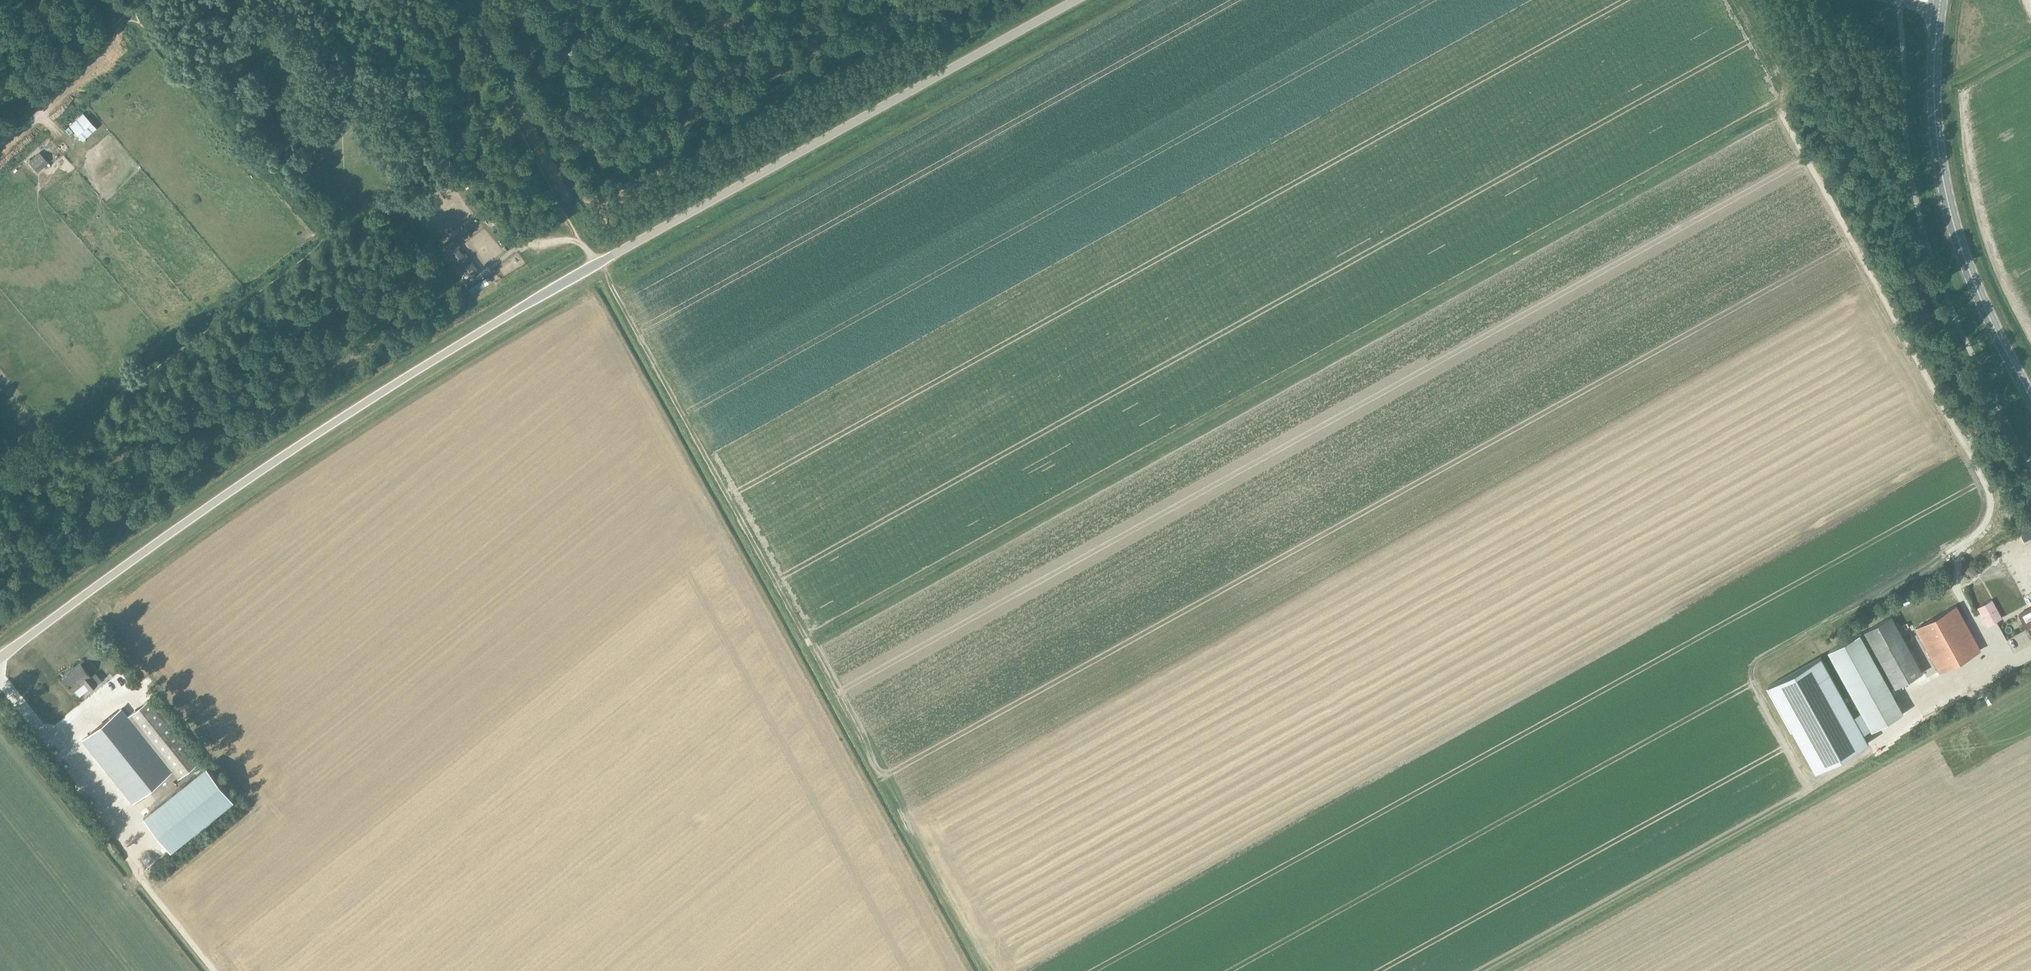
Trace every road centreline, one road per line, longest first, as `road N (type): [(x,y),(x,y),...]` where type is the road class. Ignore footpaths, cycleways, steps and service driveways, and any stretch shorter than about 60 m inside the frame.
road 1 (unclassified): [(0,658),(398,382),(1076,0)]
road 2 (secondary): [(2030,399),(1948,207),(1937,136),(1939,8)]
road 3 (track): [(138,875),(215,970)]

